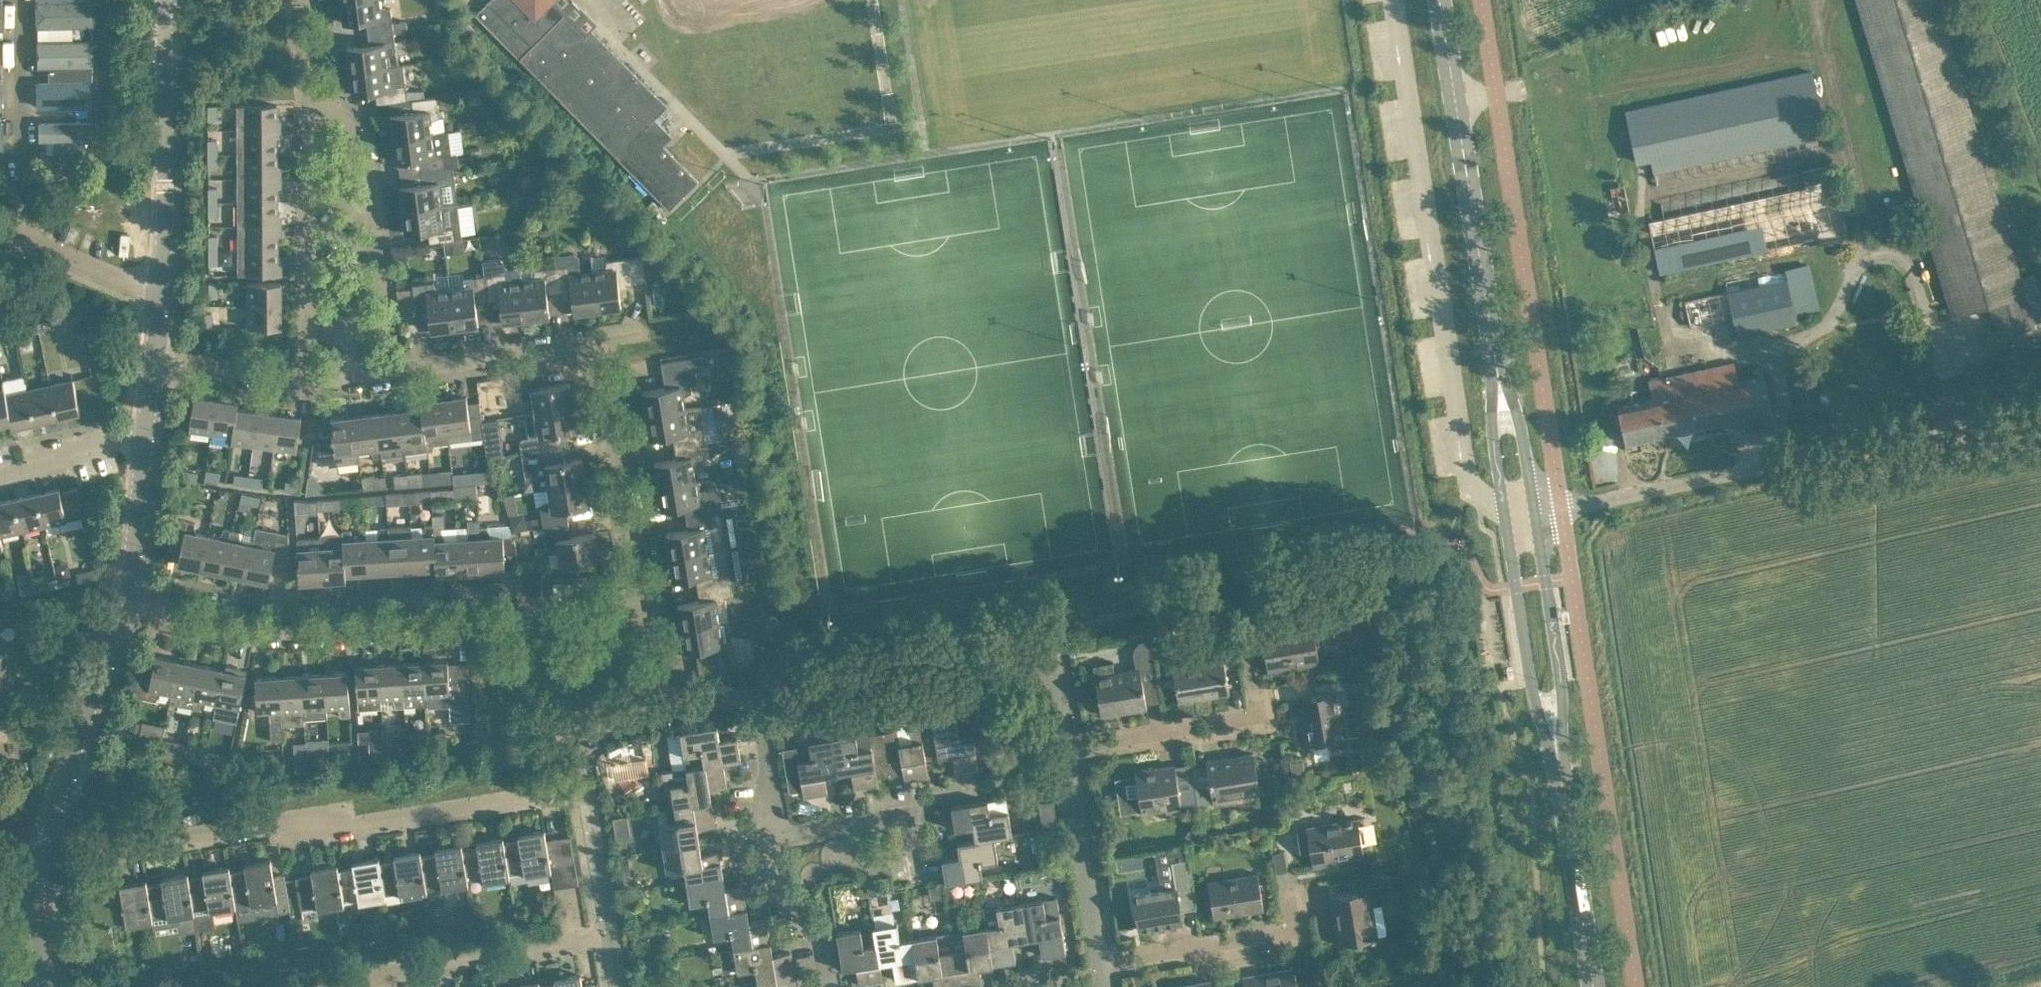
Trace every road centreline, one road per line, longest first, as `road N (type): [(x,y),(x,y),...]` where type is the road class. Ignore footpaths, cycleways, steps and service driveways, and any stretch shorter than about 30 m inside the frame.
road 1 (residential): [(128,596),(272,627),(344,627),(622,604),(633,594),(639,569),(605,337),(594,333),(353,379)]
road 2 (residential): [(36,857),(260,824),(352,825),(583,789)]
road 3 (residential): [(1537,512),(2040,403)]
road 4 (residential): [(758,693),(1005,644),(1035,646),(1054,680),(1063,755)]
road 5 (tertiary): [(1498,363),(1439,0)]
road 6 (residential): [(310,83),(370,163),(386,303),(376,317),(345,326)]
road 7 (residential): [(161,280),(162,0)]
road 8 (residential): [(36,857),(128,596)]
road 9 (residential): [(342,986),(400,968),(608,933)]
road 10 (residential): [(345,326),(315,316),(308,303),(310,83)]
road 11 (tertiary): [(1594,986),(1556,744)]
road 12 (tertiary): [(1506,515),(1534,690),(1556,744)]
road 13 (tertiary): [(1556,744),(1563,680),(1537,512)]
road 14 (residential): [(14,233),(25,178),(22,0)]
road 15 (residential): [(1063,755),(1244,728),(1258,715),(1260,693)]
road 16 (residential): [(583,789),(592,747),(622,716),(758,693)]
road 17 (residential): [(1100,969),(1280,942),(1294,928),(1297,906)]
road 18 (residential): [(1063,755),(1100,969)]
road 19 (residential): [(353,379),(311,380),(155,354)]
road 20 (residential): [(823,986),(811,938),(780,903),(762,841)]
road 21 (residential): [(161,280),(115,277),(14,233)]
road 22 (tertiary): [(1537,512),(1520,414),(1498,363)]
road 23 (residential): [(128,596),(149,443)]
road 24 (tertiary): [(1498,363),(1495,418),(1506,515)]
road 25 (residential): [(0,472),(149,443)]
road 26 (residential): [(762,841),(769,782),(758,693)]
road 27 (residential): [(608,933),(583,789)]
road 28 (residential): [(762,841),(896,812)]
road 29 (residential): [(46,986),(36,857)]

